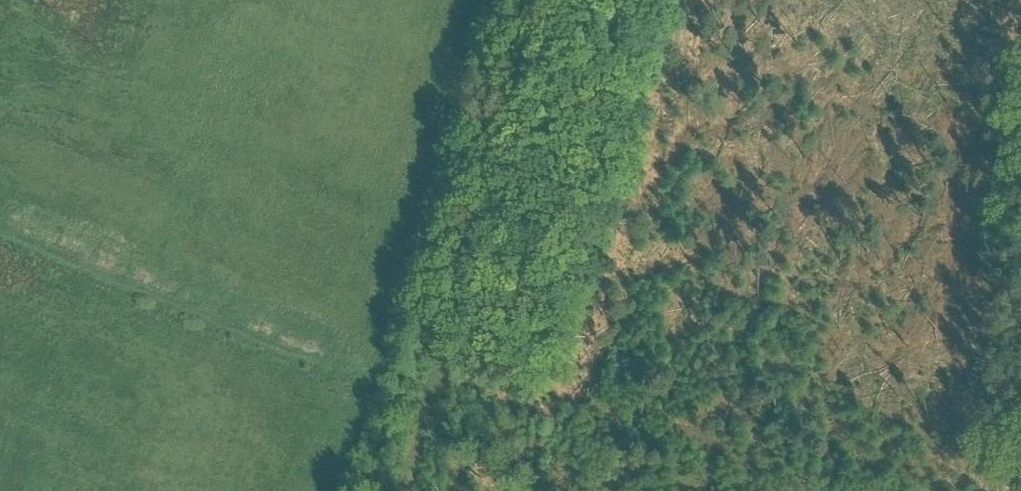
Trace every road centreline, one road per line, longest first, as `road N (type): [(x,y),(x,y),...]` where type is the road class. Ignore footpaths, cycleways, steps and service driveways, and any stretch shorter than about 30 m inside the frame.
road 1 (track): [(551,0),(407,490)]

